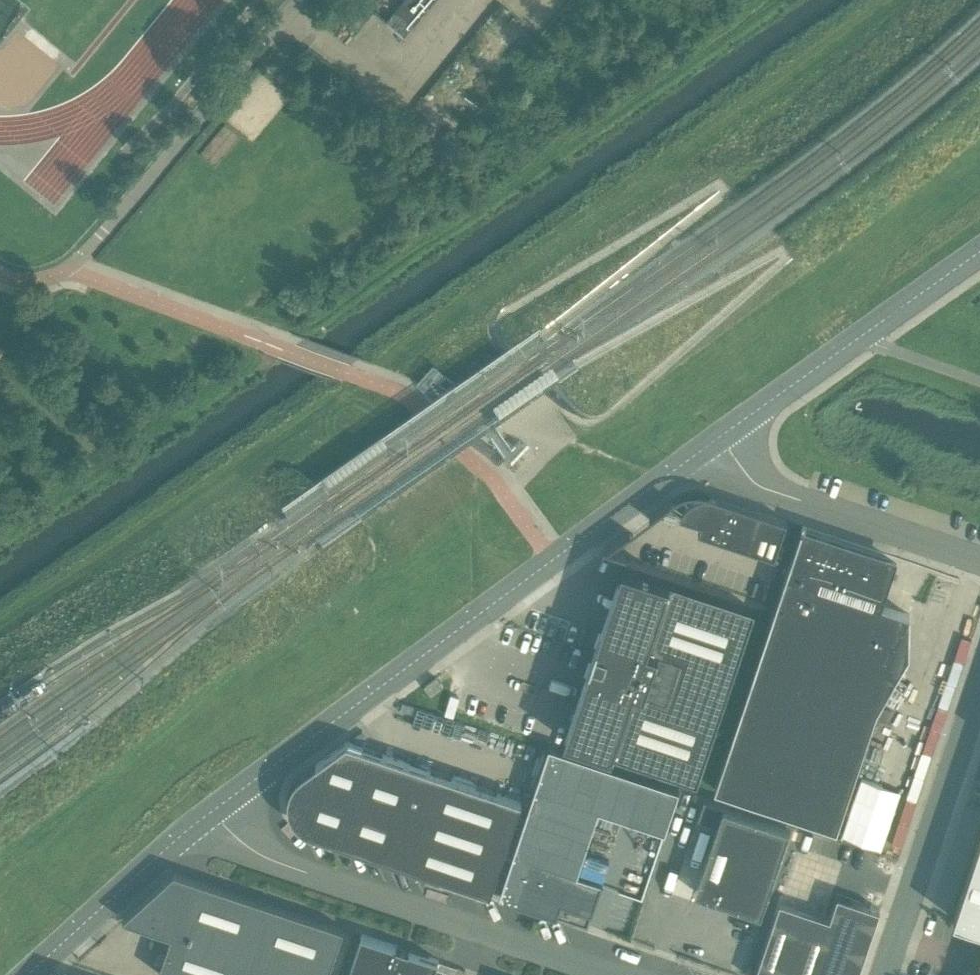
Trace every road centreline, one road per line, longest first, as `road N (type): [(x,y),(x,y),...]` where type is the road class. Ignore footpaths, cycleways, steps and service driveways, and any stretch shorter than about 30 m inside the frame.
road 1 (unclassified): [(212,813),(722,436)]
road 2 (unclassified): [(608,974),(264,857),(212,813)]
road 3 (unclassified): [(979,692),(883,974)]
road 4 (unclassified): [(722,436),(754,482),(773,491),(979,557)]
road 5 (unclassified): [(28,974),(212,813)]
road 6 (unclassified): [(722,436),(858,336)]
road 7 (unclassified): [(858,336),(979,249)]
road 8 (unclassified): [(858,336),(979,379)]

